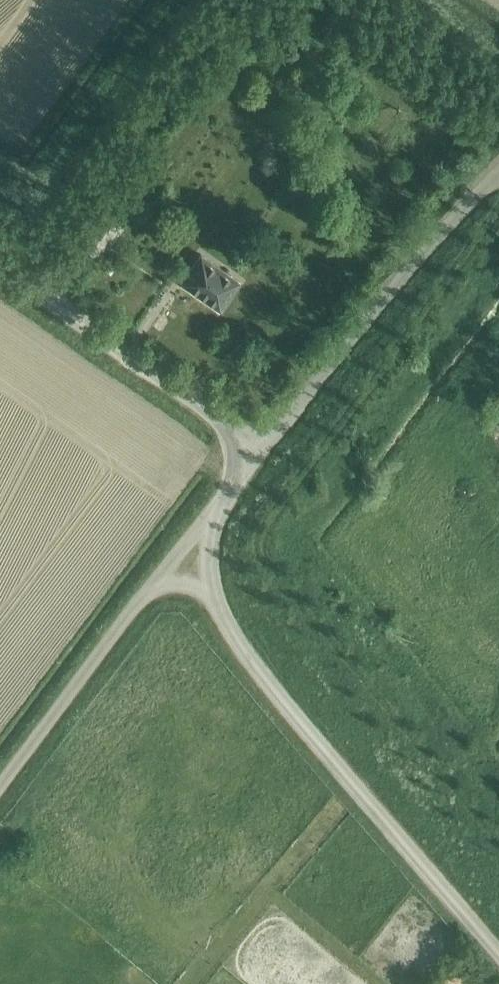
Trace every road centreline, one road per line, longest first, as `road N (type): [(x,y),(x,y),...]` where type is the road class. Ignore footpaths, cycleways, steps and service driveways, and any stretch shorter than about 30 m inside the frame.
road 1 (unclassified): [(498,971),(210,603)]
road 2 (unclassified): [(251,451),(498,165)]
road 3 (unclassified): [(251,451),(0,277)]
road 4 (unclassified): [(0,785),(152,583)]

